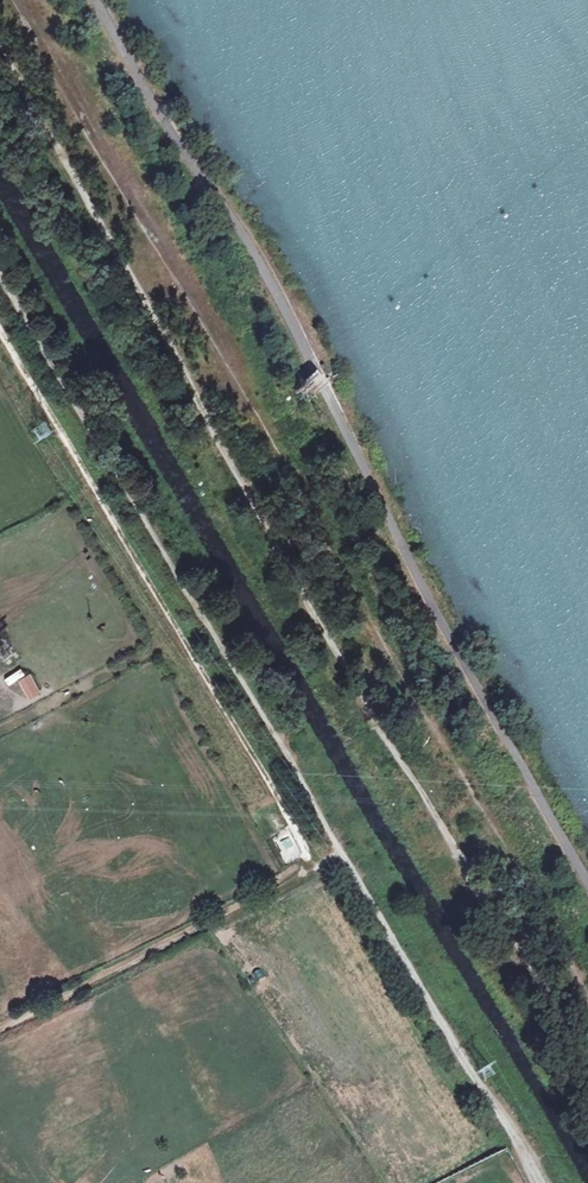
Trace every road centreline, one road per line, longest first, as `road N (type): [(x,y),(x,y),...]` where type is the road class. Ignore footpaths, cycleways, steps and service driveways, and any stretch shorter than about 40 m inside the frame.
road 1 (track): [(16,0),(251,402),(376,638),(522,867),(587,989)]
road 2 (track): [(585,982),(564,988),(543,976),(468,875),(301,593),(0,42)]
road 3 (track): [(0,270),(300,769),(338,849)]
road 4 (track): [(310,865),(263,771),(0,325)]
road 5 (track): [(338,849),(537,1182)]

